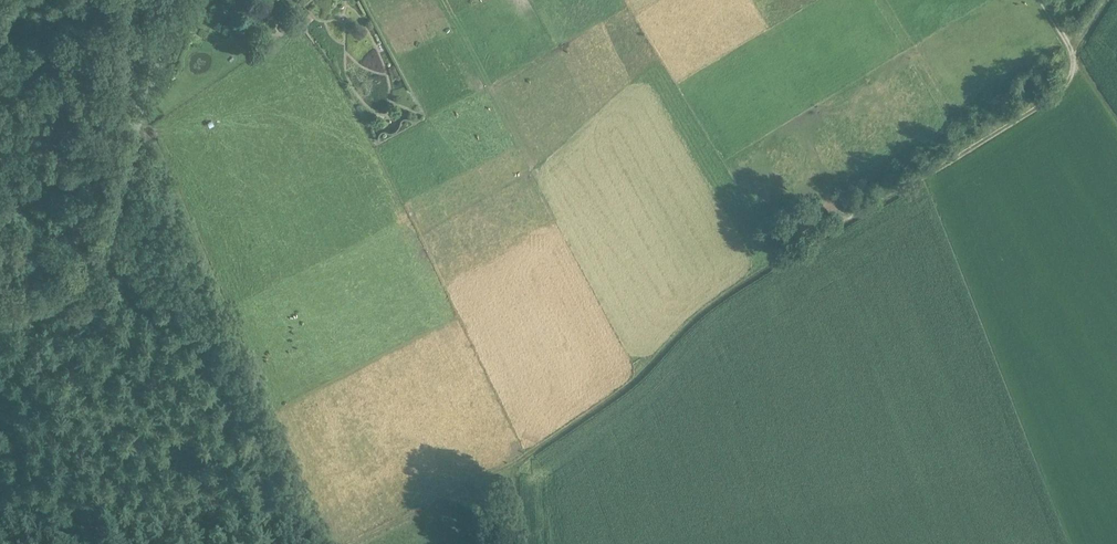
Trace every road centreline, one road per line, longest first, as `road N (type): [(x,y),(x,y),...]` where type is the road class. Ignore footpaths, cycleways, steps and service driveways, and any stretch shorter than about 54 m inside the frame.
road 1 (track): [(1073,57),(1070,78),(1056,94),(735,289),(582,419),(512,466),(352,543)]
road 2 (track): [(134,127),(151,136),(164,162),(325,543)]
road 3 (track): [(642,375),(443,0)]
road 4 (unclassified): [(42,291),(81,264),(104,226),(183,0)]
road 5 (track): [(118,543),(104,486),(23,302)]

